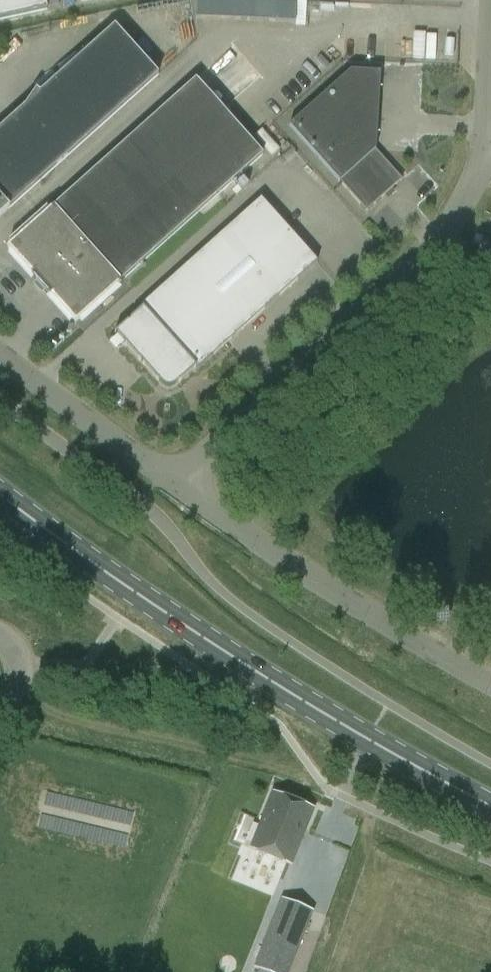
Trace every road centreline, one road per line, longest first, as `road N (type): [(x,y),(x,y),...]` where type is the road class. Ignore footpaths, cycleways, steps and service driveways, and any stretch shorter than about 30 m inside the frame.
road 1 (primary): [(490,807),(279,689),(0,498)]
road 2 (unclassified): [(171,481),(443,237),(481,151)]
road 3 (unclassified): [(490,686),(171,481)]
road 4 (unclassified): [(171,481),(0,354)]
road 5 (unclassified): [(481,151),(490,29)]

